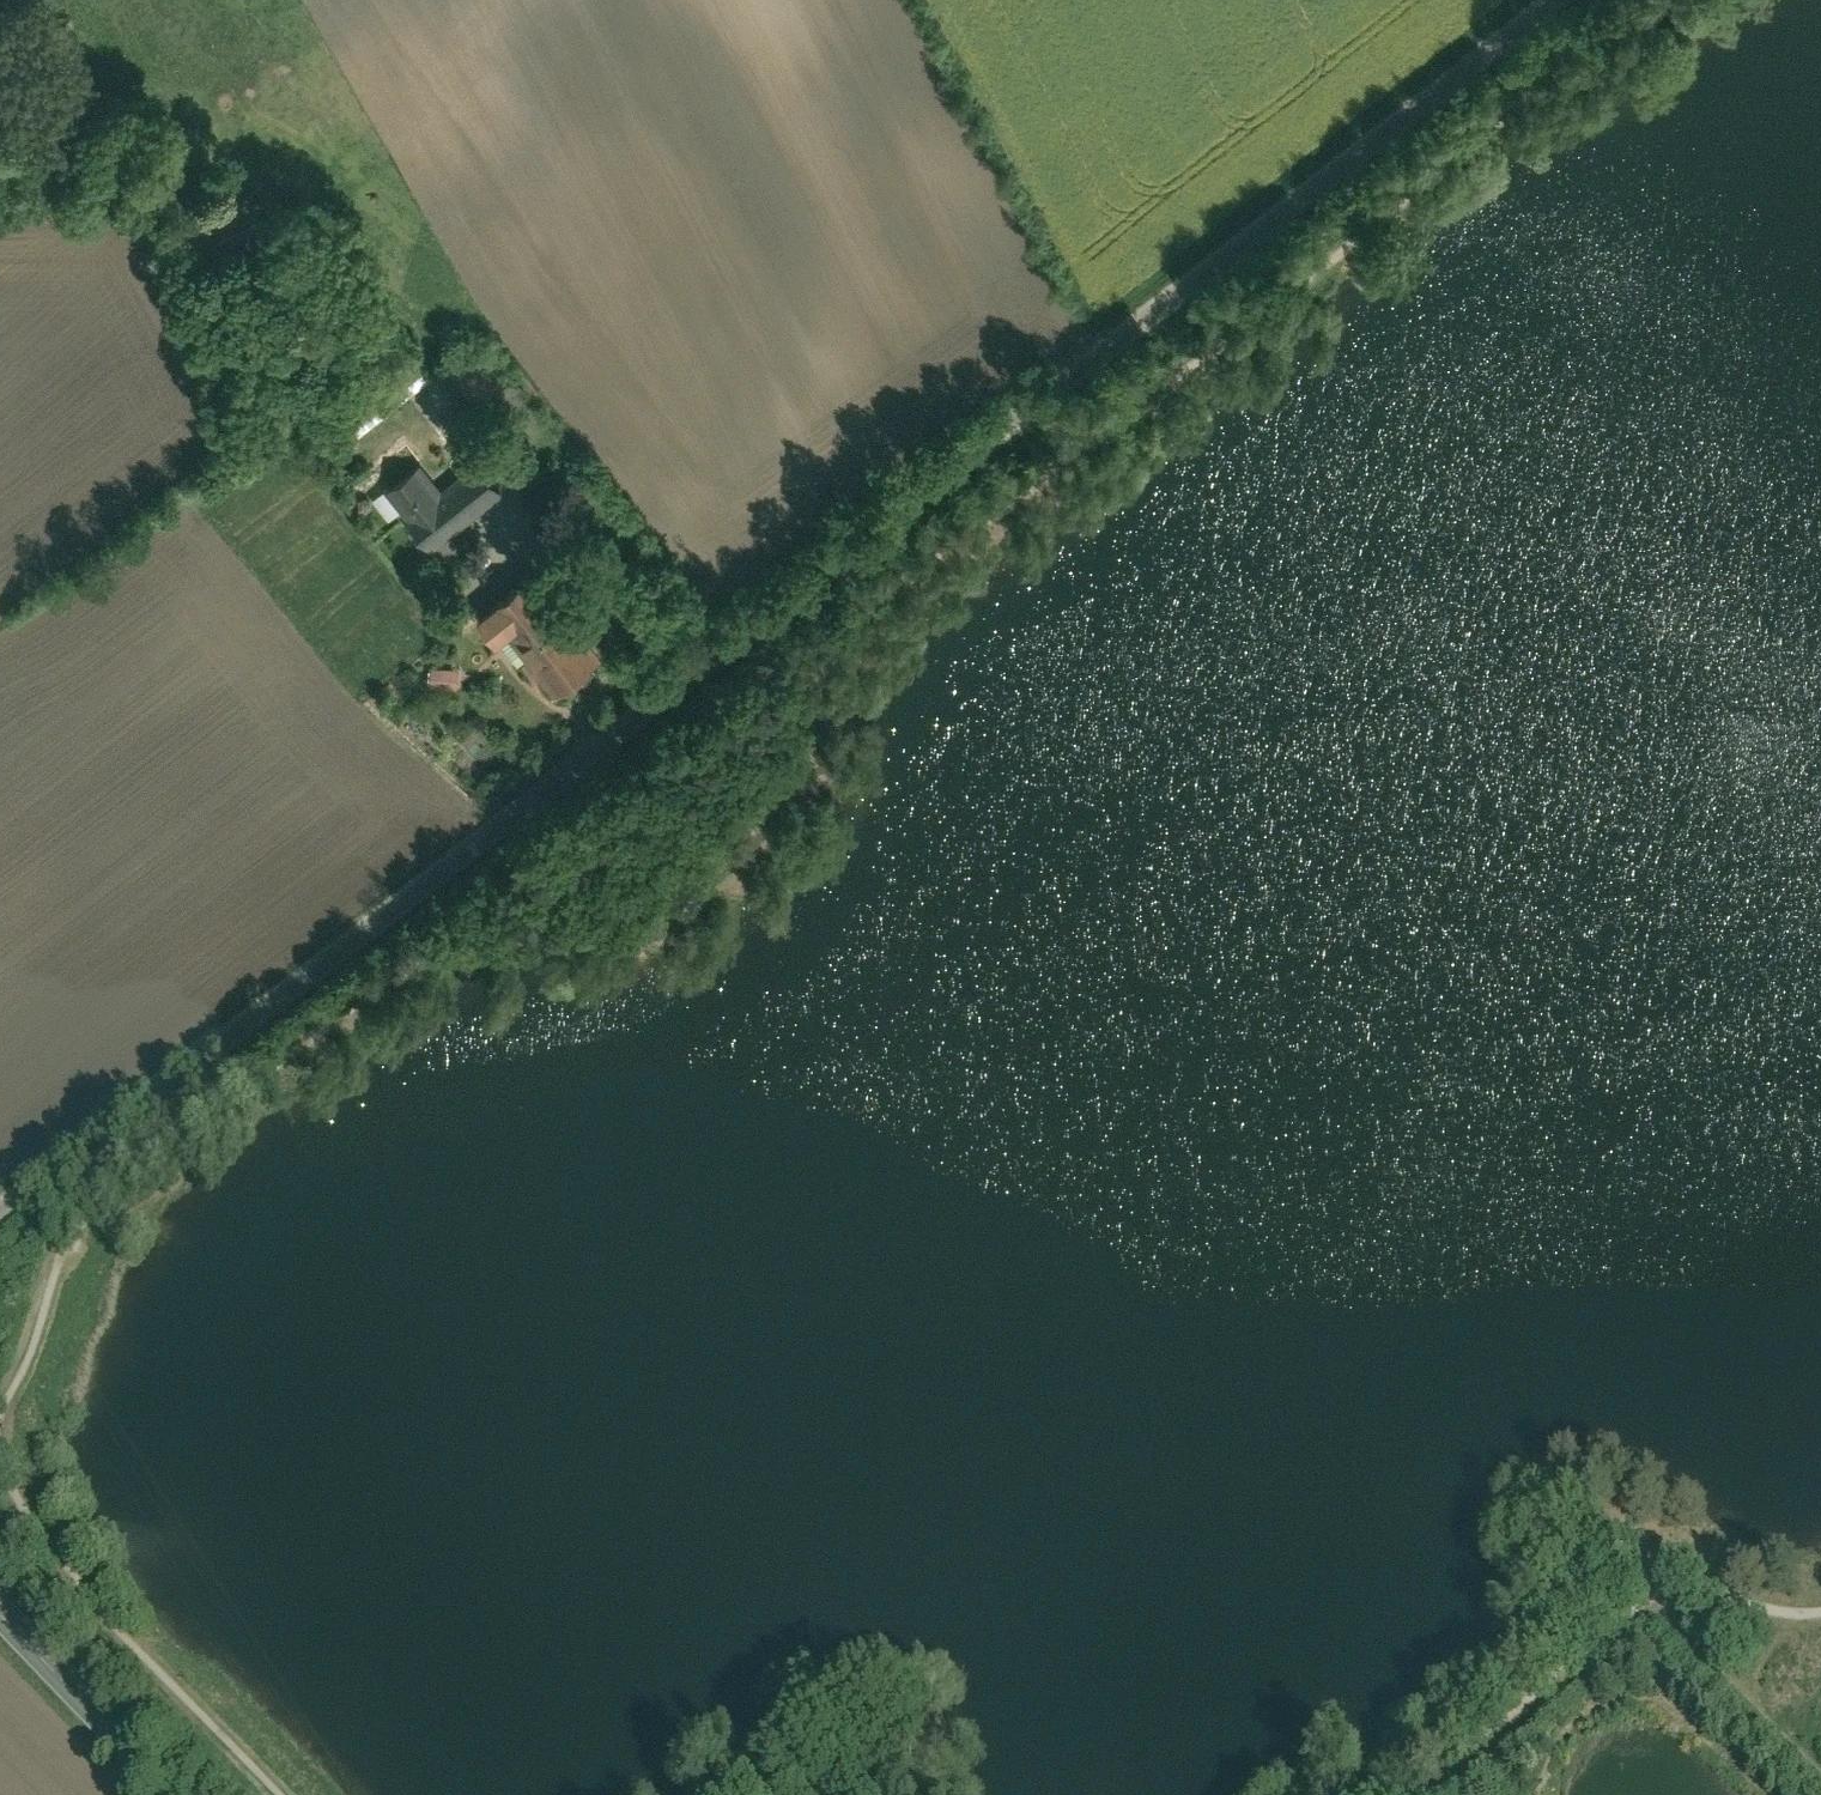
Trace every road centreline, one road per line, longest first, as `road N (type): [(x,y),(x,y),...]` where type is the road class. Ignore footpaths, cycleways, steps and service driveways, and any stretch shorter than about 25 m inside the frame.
road 1 (unclassified): [(1554,0),(667,712),(0,1214)]
road 2 (tertiary): [(0,1617),(180,1794)]

